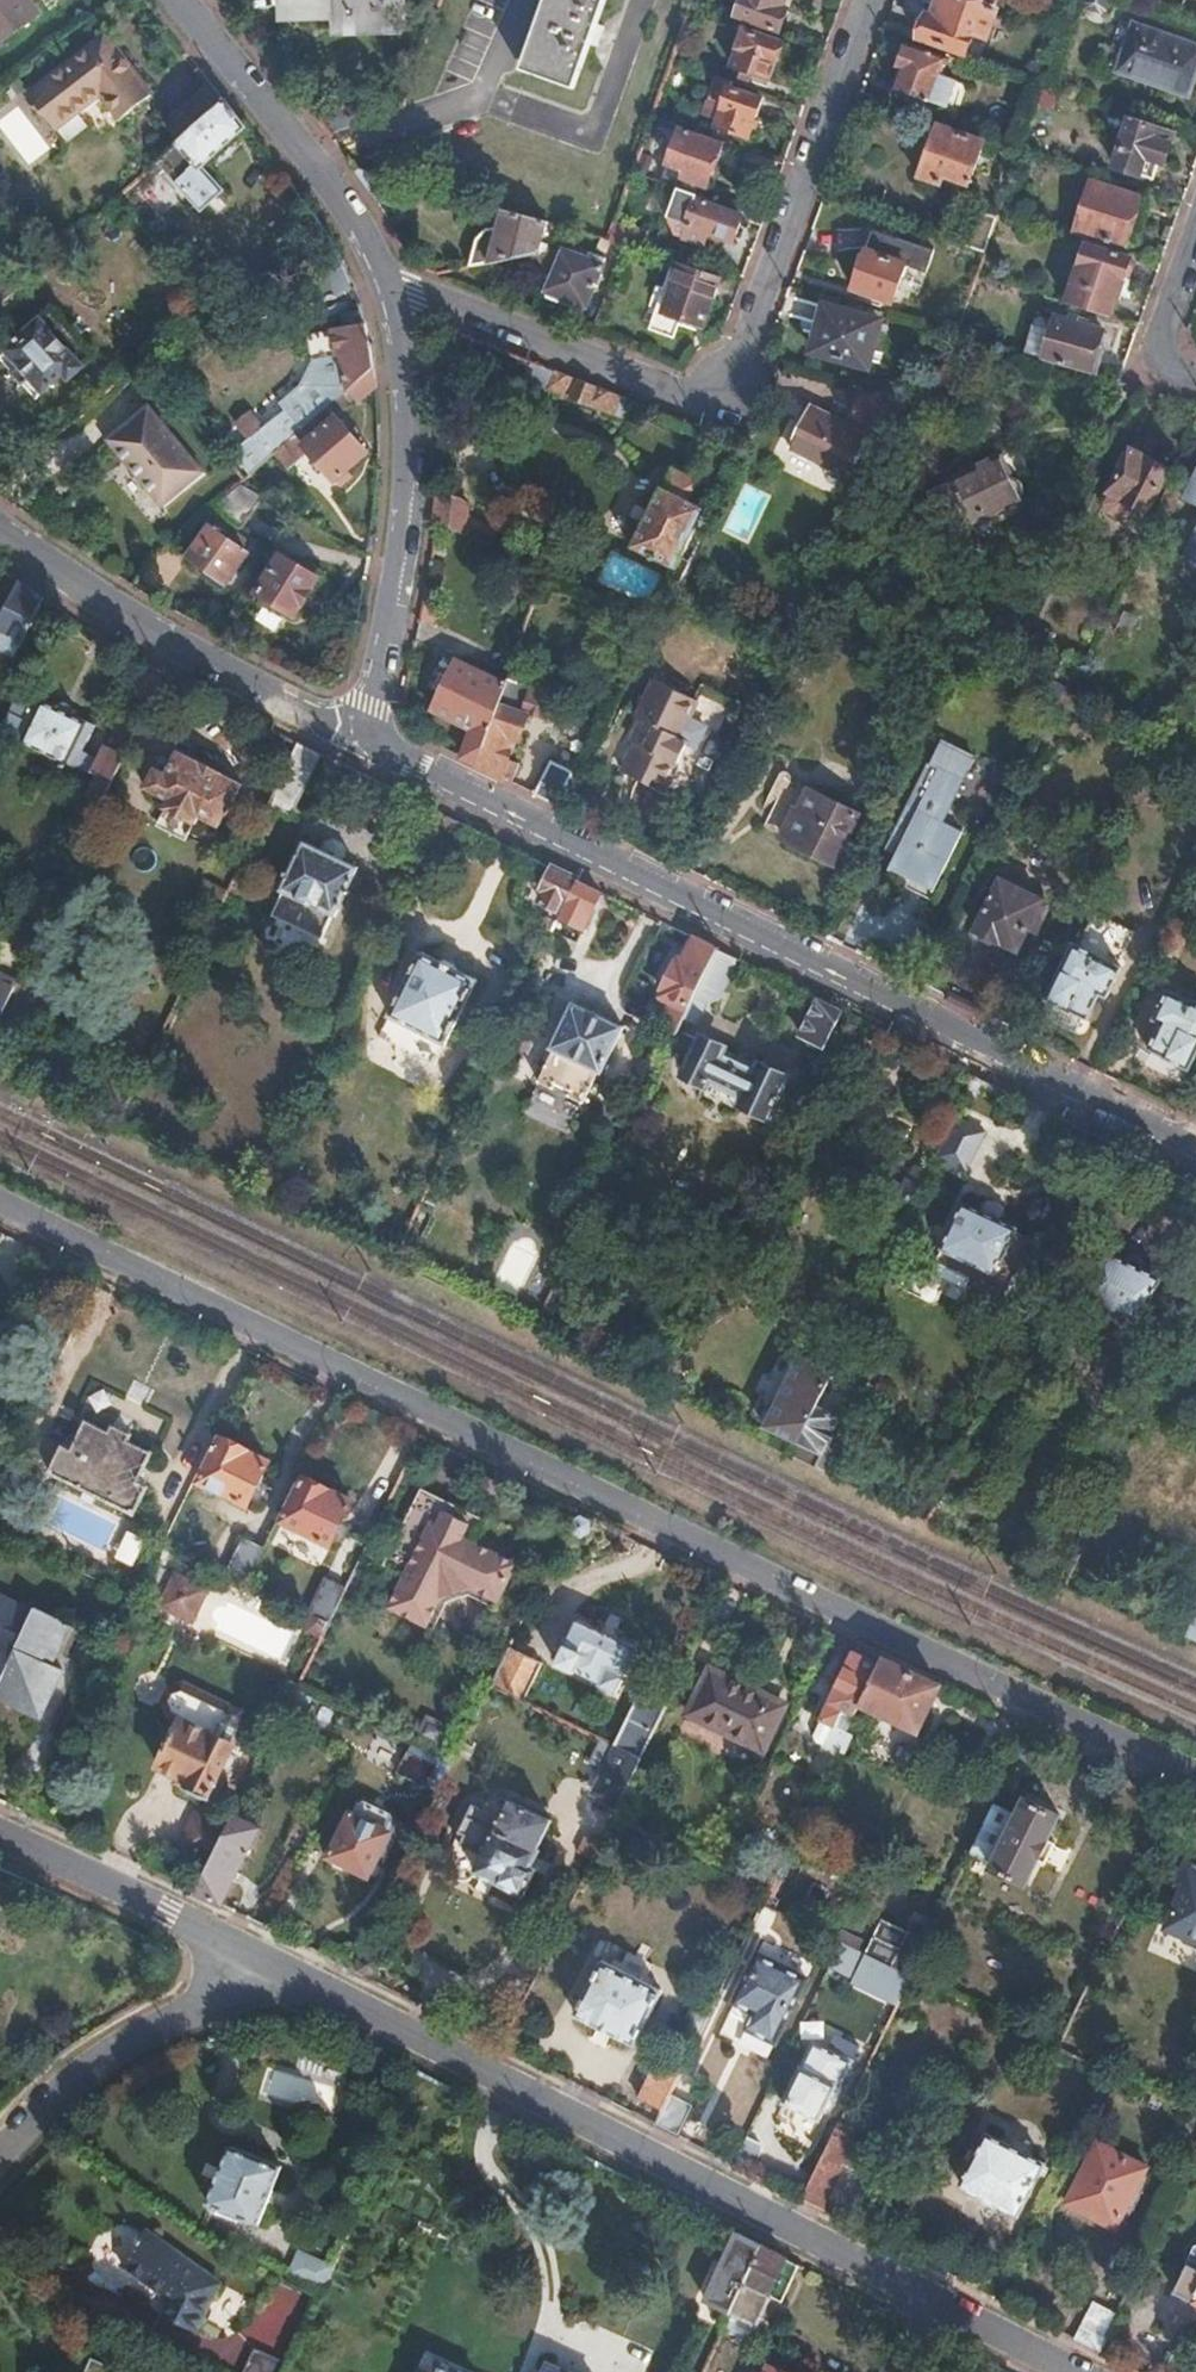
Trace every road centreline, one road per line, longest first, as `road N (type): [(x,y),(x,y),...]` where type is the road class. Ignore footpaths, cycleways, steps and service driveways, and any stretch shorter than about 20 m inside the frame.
road 1 (residential): [(0,1195),(864,1615),(1195,1763)]
road 2 (residential): [(373,739),(1195,1148)]
road 3 (residential): [(261,1962),(940,2309)]
road 4 (residential): [(401,295),(432,295),(678,393),(705,392),(746,354),(770,283)]
road 5 (residential): [(373,739),(415,472),(401,295)]
road 6 (residential): [(0,529),(92,602),(373,739)]
road 7 (residential): [(401,295),(361,219),(177,0)]
road 8 (residential): [(261,1962),(205,2006),(87,2072),(0,2153)]
road 9 (residential): [(870,0),(770,283)]
road 10 (residential): [(0,1839),(261,1962)]
road 11 (residential): [(1195,240),(1162,336),(1164,357),(1195,380)]
road 12 (residential): [(940,2309),(1064,2371)]

